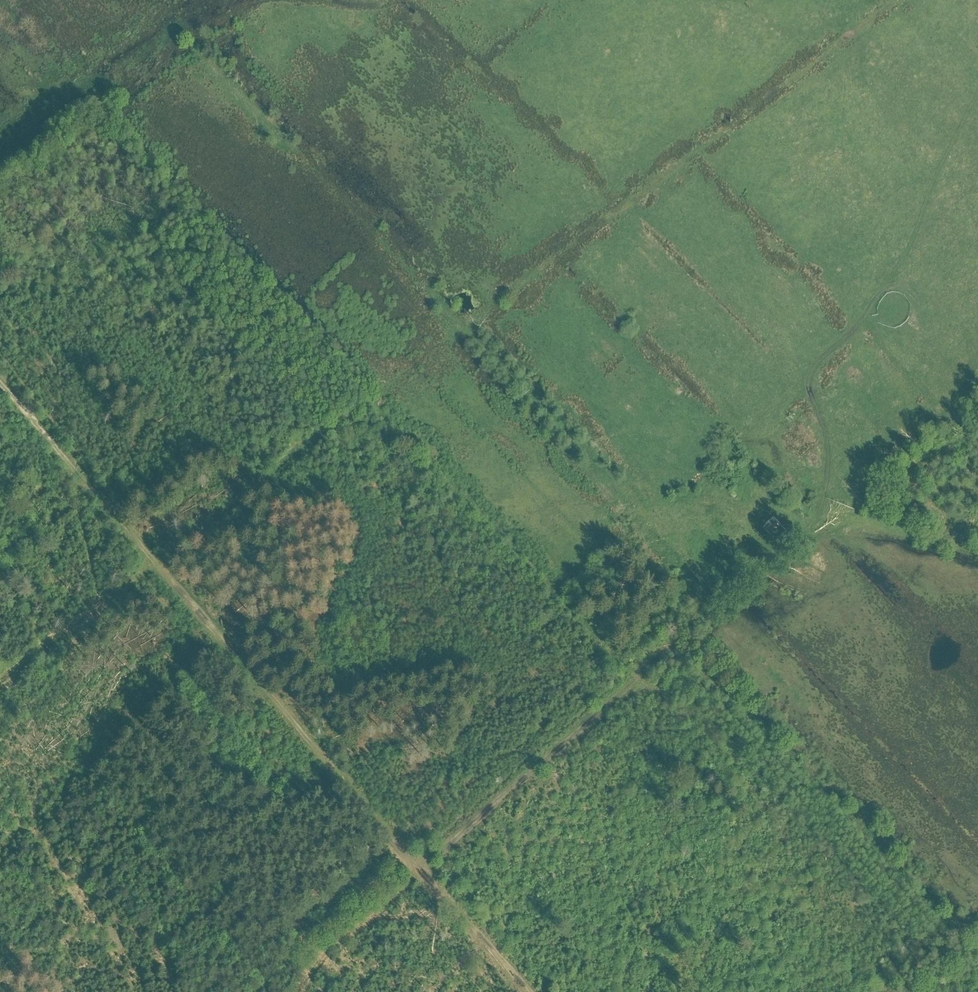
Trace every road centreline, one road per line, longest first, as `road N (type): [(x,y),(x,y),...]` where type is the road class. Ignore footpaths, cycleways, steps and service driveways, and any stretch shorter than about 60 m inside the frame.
road 1 (track): [(0,386),(526,991)]
road 2 (track): [(0,671),(151,560)]
road 3 (track): [(303,991),(341,939),(419,871)]

